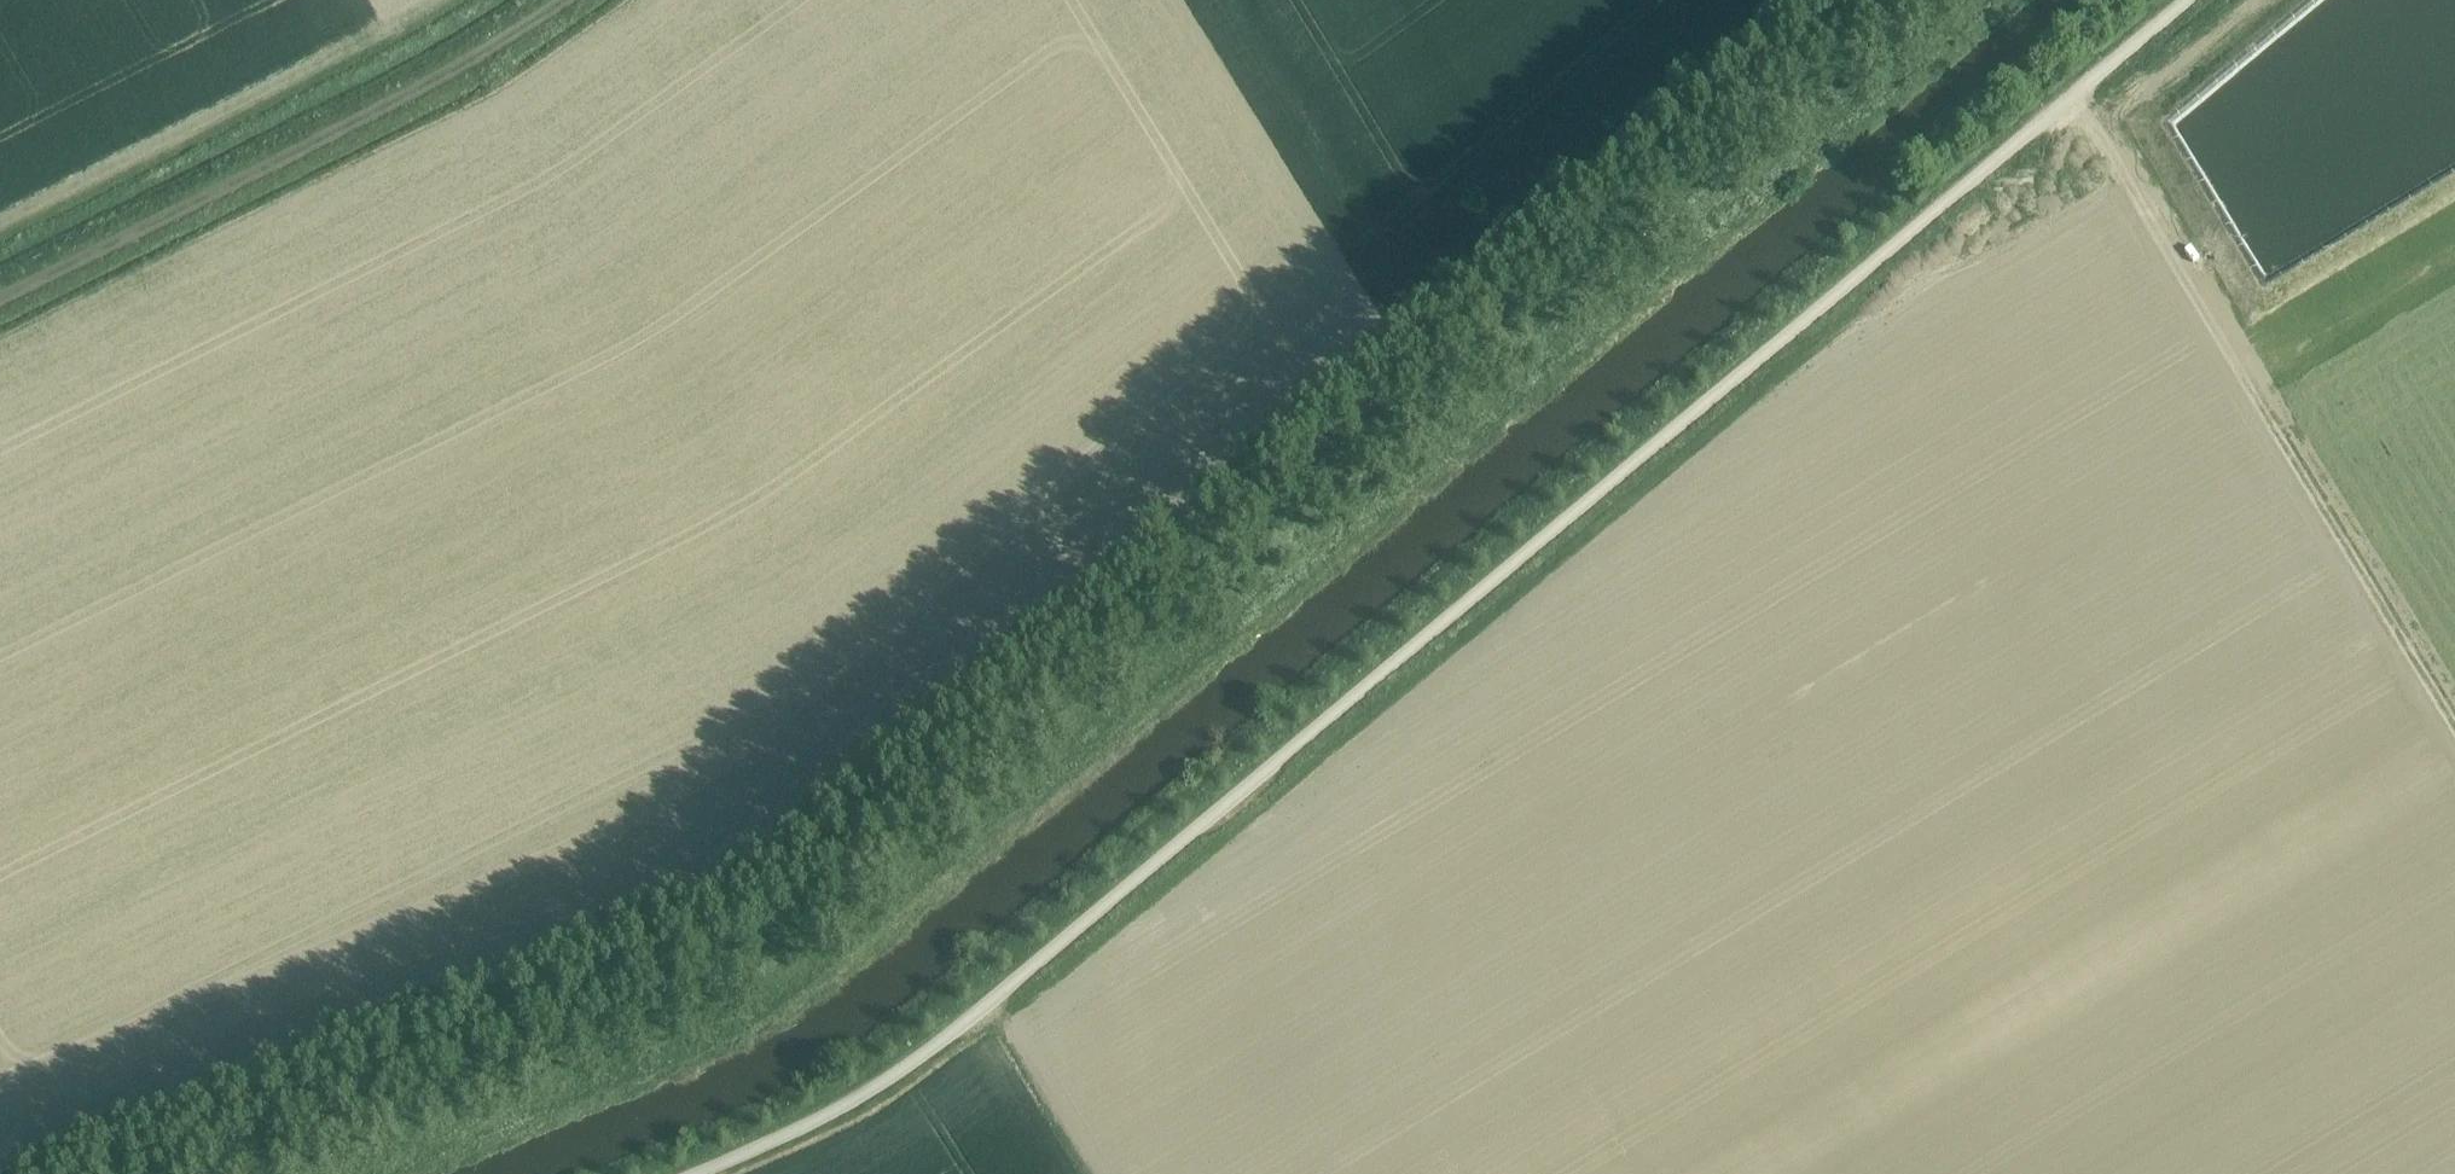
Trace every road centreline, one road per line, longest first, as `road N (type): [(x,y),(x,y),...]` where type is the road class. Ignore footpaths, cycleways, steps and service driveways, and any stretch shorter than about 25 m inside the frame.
road 1 (unclassified): [(700,1173),(846,1113),(992,1009),(2192,0)]
road 2 (track): [(575,0),(0,303)]

